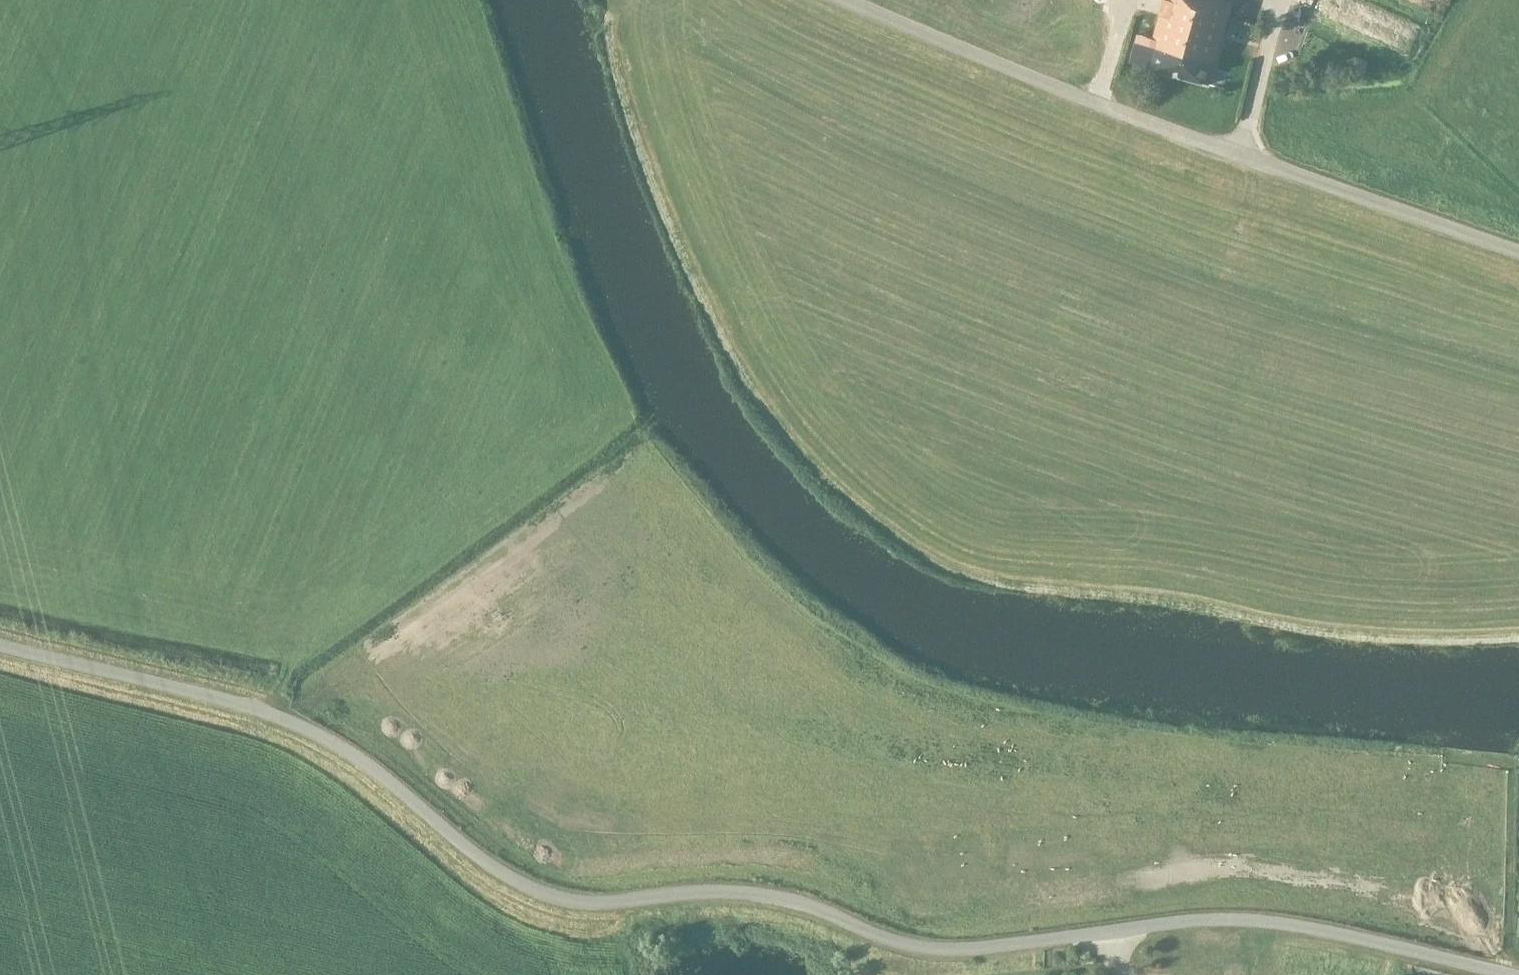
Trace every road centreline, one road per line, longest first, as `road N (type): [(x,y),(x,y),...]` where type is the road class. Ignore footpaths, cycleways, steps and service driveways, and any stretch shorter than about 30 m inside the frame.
road 1 (unclassified): [(0,645),(306,732),(387,782),(482,863),(548,899),(586,906),(752,896),(949,953),(1255,925),(1498,974)]
road 2 (unclassified): [(836,0),(1518,257)]

